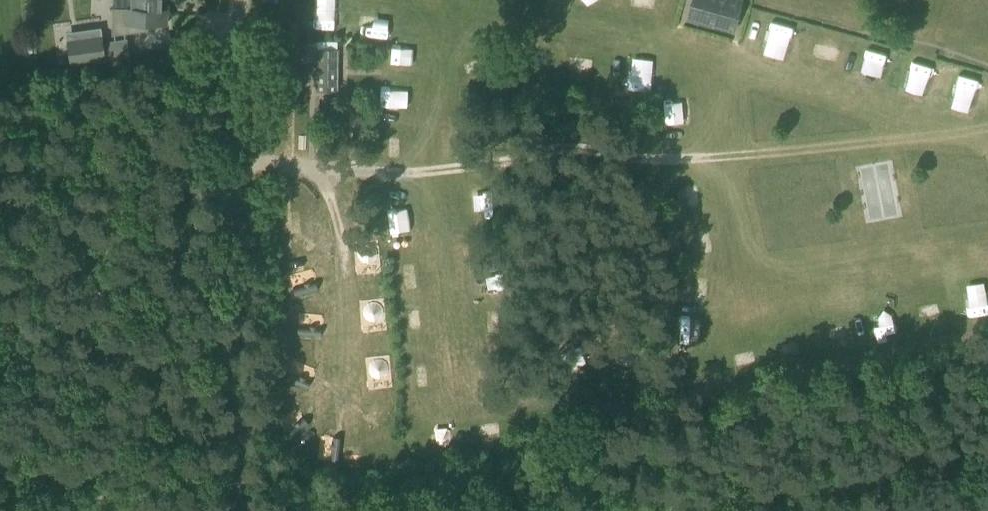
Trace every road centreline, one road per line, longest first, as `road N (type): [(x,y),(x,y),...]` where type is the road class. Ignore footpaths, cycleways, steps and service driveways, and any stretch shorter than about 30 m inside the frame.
road 1 (unclassified): [(241,510),(231,363),(237,0)]
road 2 (track): [(0,460),(196,43),(236,42)]
road 3 (track): [(233,168),(433,172),(526,162),(574,147),(610,158),(705,159)]
road 4 (track): [(987,457),(662,510)]
road 5 (track): [(239,495),(0,475)]

